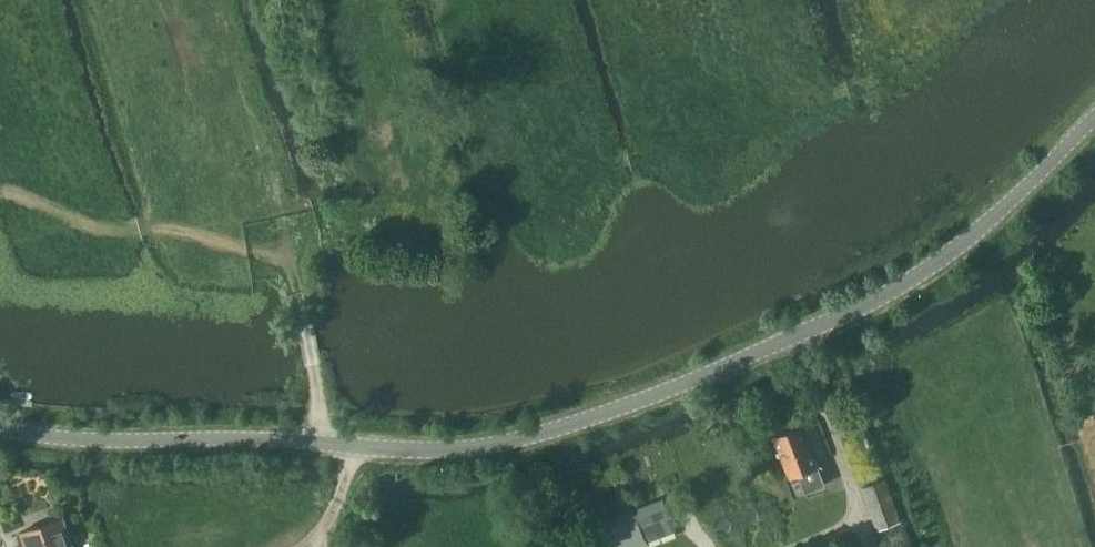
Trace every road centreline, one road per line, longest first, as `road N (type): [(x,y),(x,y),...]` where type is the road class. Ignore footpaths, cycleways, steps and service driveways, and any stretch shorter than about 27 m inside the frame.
road 1 (unclassified): [(0,431),(425,451),(561,431),(784,349),(939,263),(1094,121)]
road 2 (track): [(970,0),(884,74),(697,147),(350,228),(295,248),(306,321)]
road 3 (track): [(802,339),(862,510),(857,522),(794,546)]
road 4 (track): [(332,447),(306,321)]

